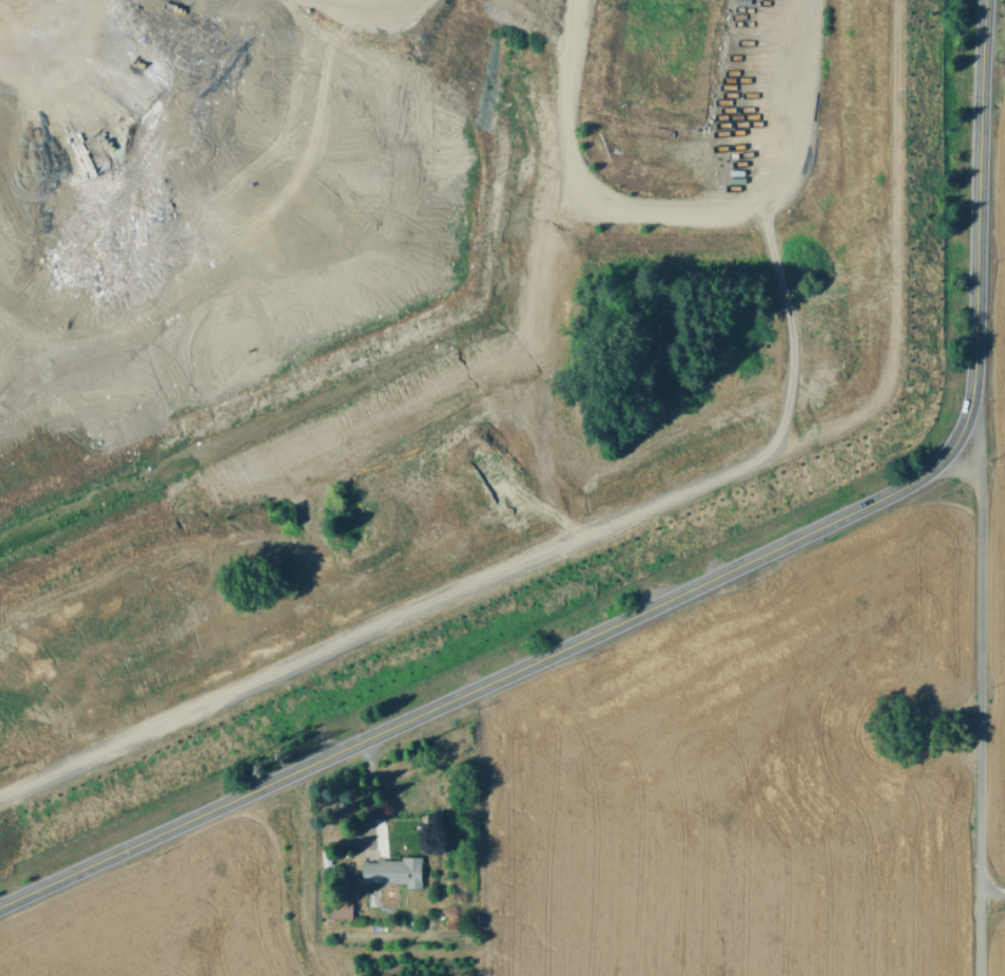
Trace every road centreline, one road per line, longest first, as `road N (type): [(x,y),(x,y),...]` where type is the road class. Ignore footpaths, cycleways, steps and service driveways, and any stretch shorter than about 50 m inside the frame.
road 1 (secondary): [(985,0),(973,379),(961,428),(933,465),(653,607),(0,906)]
road 2 (residential): [(978,975),(980,445),(966,415)]

